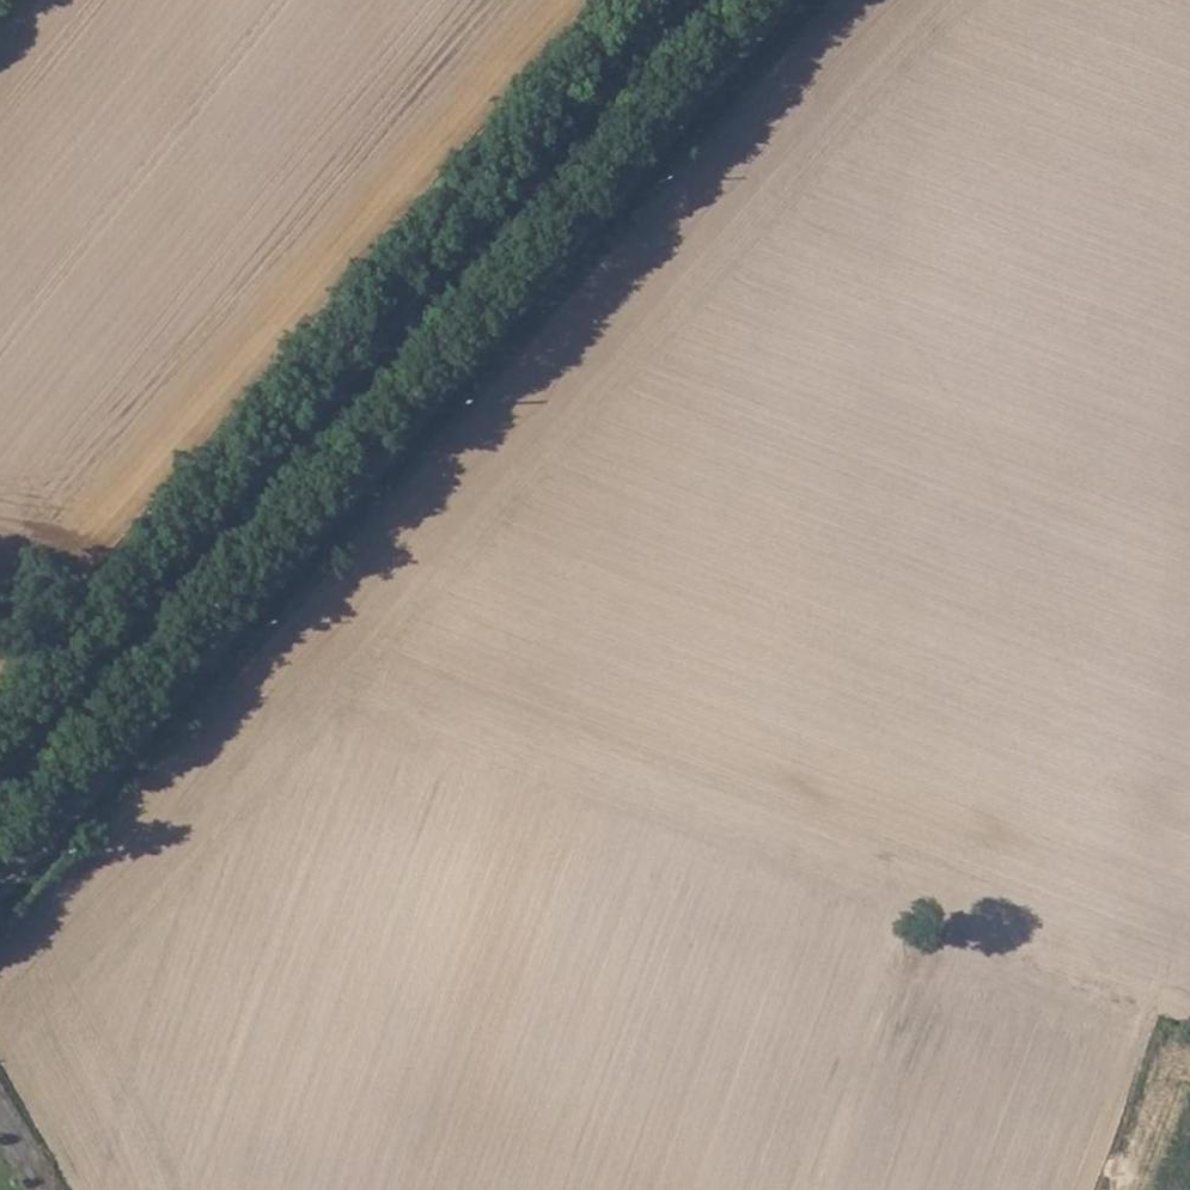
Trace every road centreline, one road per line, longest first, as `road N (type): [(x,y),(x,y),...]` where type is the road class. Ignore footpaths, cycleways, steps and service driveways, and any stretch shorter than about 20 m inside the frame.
road 1 (unclassified): [(0,884),(794,0)]

